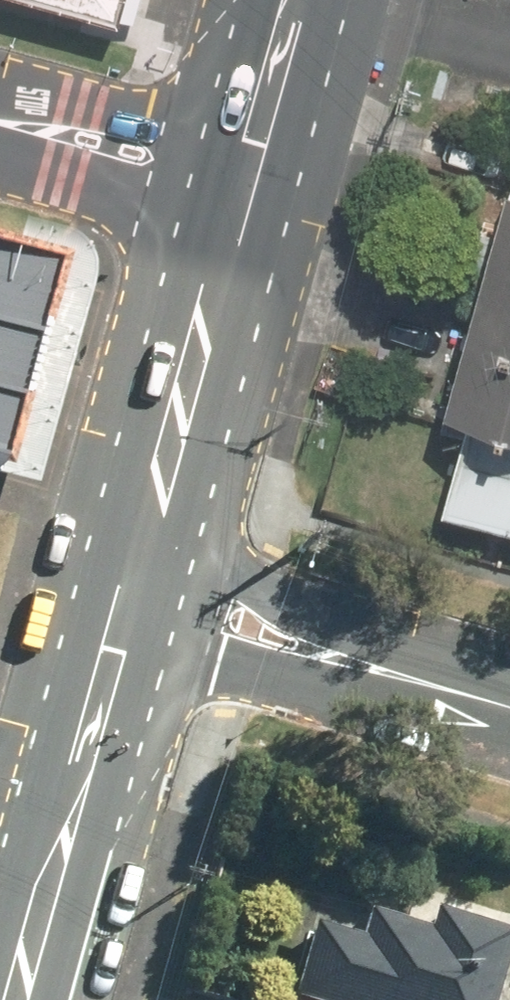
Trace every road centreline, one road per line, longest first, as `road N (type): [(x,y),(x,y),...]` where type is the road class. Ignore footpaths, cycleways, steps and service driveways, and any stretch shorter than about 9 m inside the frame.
road 1 (primary): [(124,607),(14,999)]
road 2 (primary): [(233,220),(124,607)]
road 3 (residential): [(509,713),(124,607)]
road 4 (residential): [(28,129),(85,105),(254,146)]
road 5 (residential): [(233,220),(66,176),(28,129)]
road 6 (primary): [(299,0),(254,146)]
road 7 (residential): [(509,34),(381,0)]

